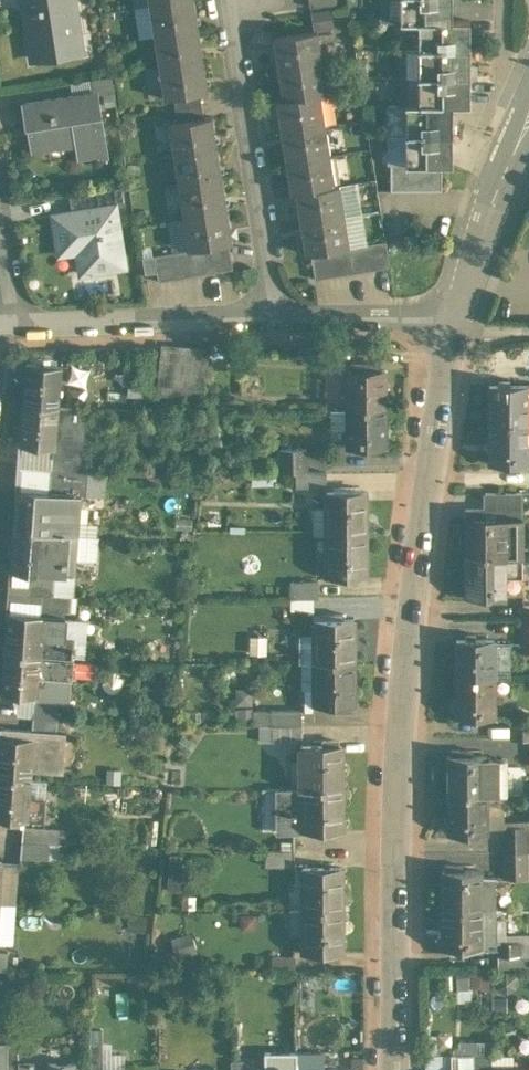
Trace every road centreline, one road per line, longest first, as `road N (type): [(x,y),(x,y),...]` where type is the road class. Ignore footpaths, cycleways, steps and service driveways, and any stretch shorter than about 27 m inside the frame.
road 1 (residential): [(462,319),(424,504),(399,725),(393,1069)]
road 2 (residential): [(253,0),(238,61),(278,317)]
road 3 (residential): [(278,317),(20,326)]
road 4 (residential): [(528,120),(491,212),(462,319)]
road 5 (residential): [(462,319),(278,317)]
road 6 (residential): [(0,158),(20,326)]

